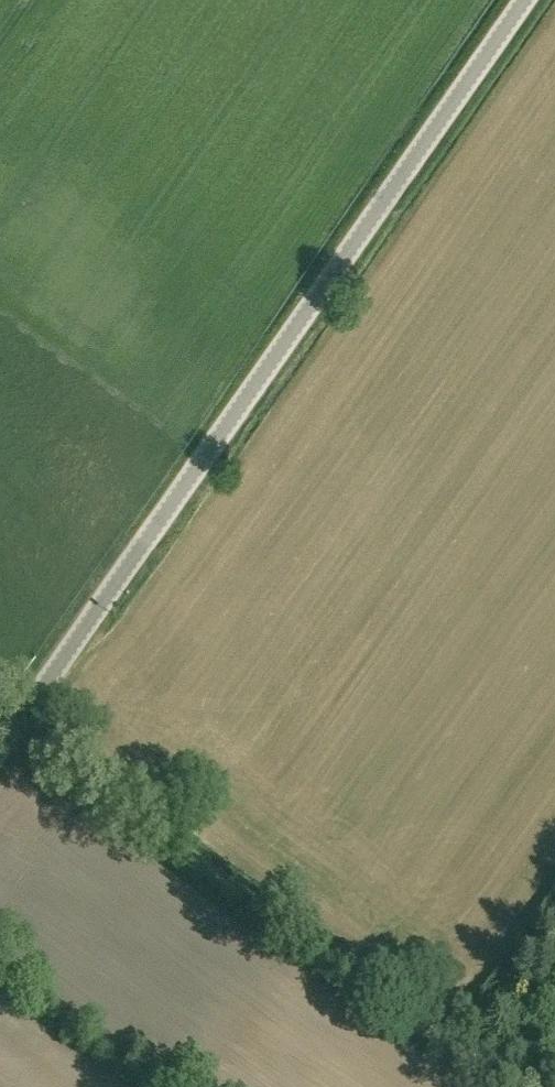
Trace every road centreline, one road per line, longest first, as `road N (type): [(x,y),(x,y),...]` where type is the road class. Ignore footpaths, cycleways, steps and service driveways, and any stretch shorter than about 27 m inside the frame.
road 1 (unclassified): [(0,753),(524,0)]
road 2 (track): [(16,730),(513,1086)]

